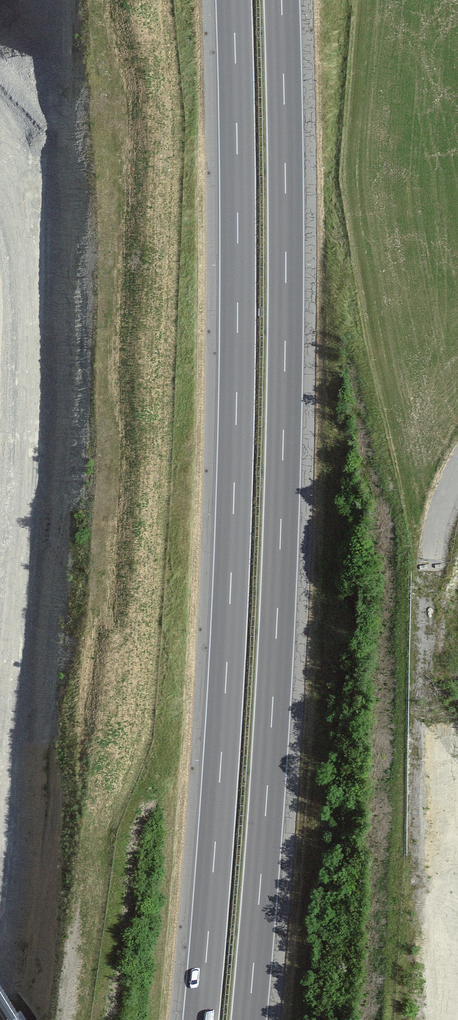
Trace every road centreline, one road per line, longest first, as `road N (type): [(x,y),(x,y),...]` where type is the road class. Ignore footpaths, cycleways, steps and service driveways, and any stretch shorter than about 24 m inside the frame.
road 1 (motorway): [(248,1019),(281,517),(281,0)]
road 2 (motorway): [(233,0),(233,515),(201,1019)]

